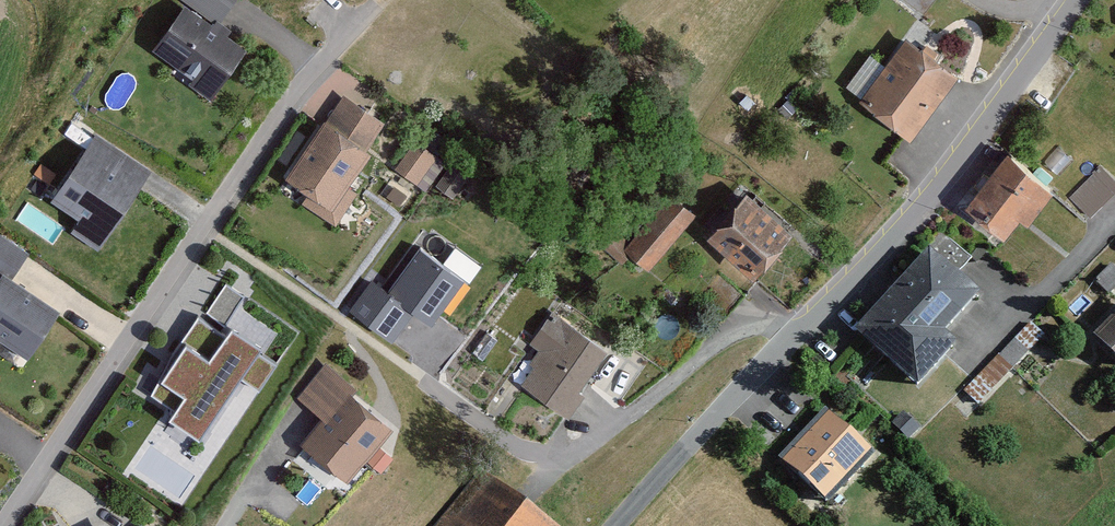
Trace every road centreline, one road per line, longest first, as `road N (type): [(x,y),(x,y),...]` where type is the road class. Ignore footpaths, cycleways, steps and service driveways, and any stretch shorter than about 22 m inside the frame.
road 1 (residential): [(1078,0),(961,161),(616,525)]
road 2 (residential): [(6,525),(298,91),(387,0)]

